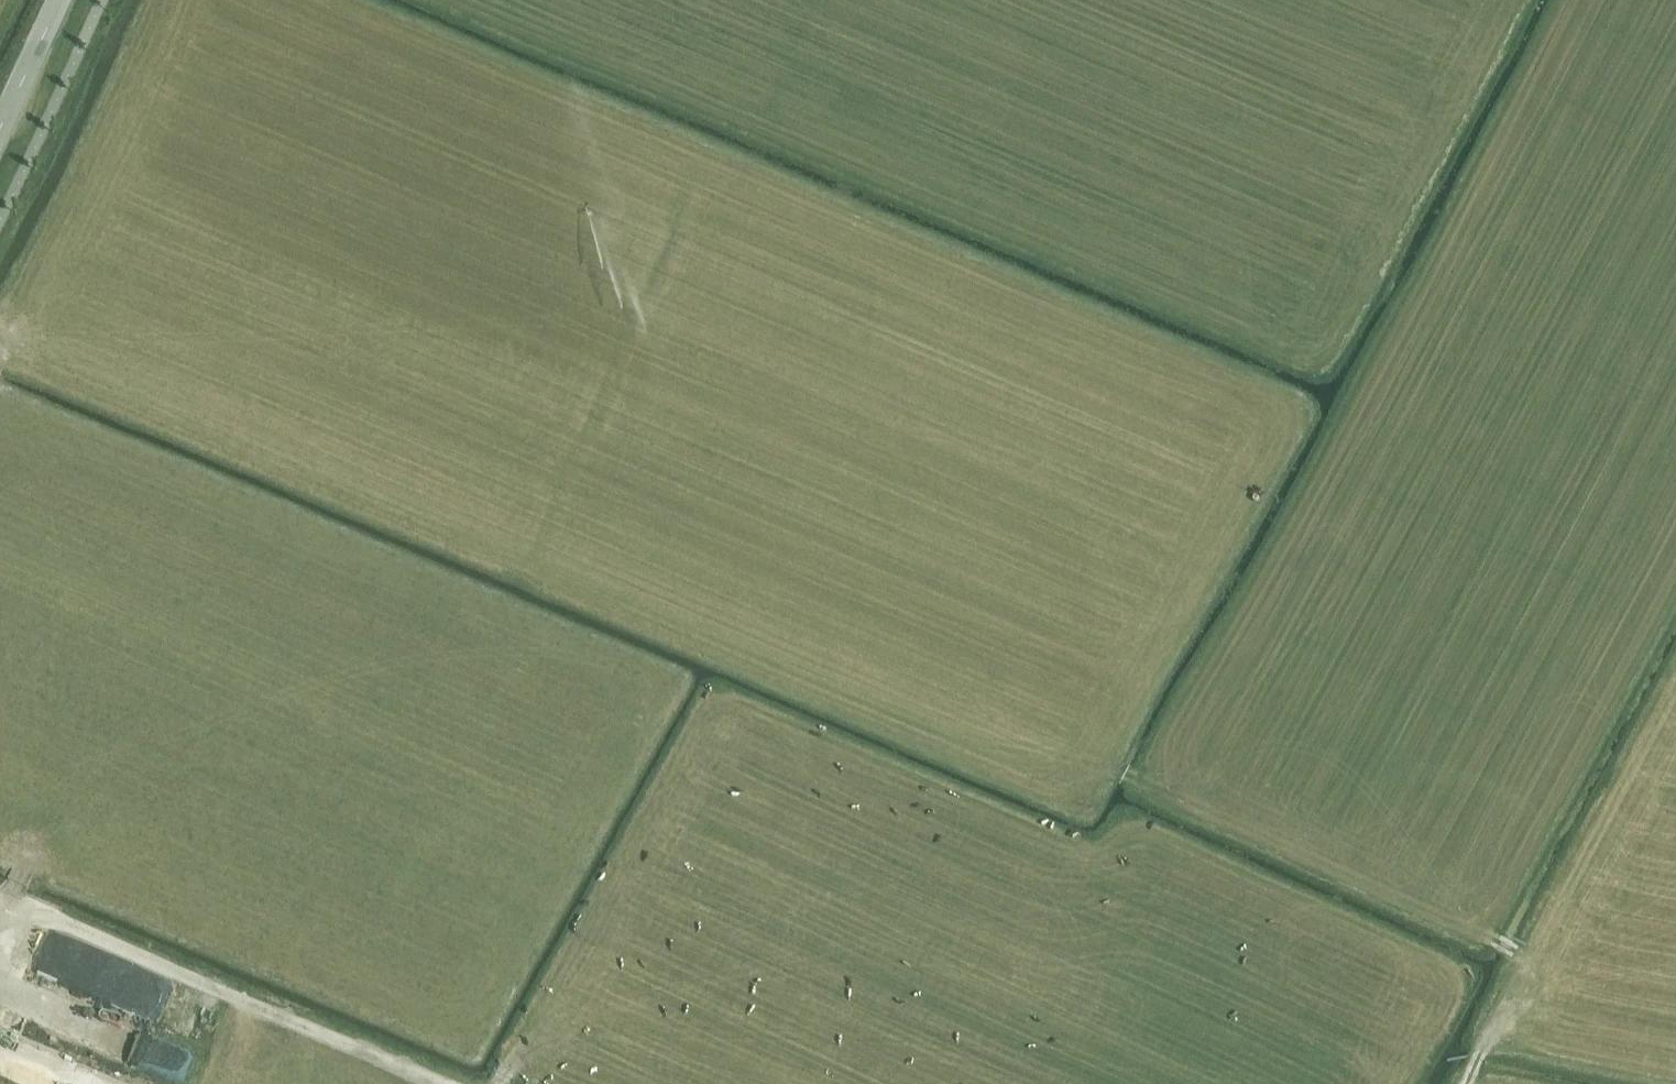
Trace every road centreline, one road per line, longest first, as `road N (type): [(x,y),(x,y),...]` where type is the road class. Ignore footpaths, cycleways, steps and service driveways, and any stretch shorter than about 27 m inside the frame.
road 1 (track): [(444,1083),(8,899)]
road 2 (secondary): [(0,127),(60,0)]

